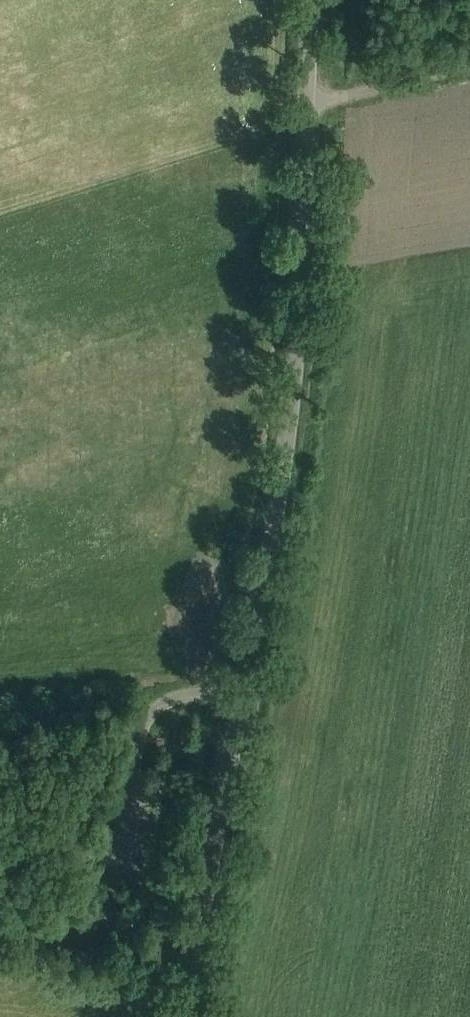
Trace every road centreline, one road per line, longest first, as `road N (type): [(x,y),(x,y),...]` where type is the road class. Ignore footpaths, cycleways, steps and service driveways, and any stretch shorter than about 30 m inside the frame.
road 1 (tertiary): [(184,1016),(282,459),(308,0)]
road 2 (track): [(469,65),(305,104)]

